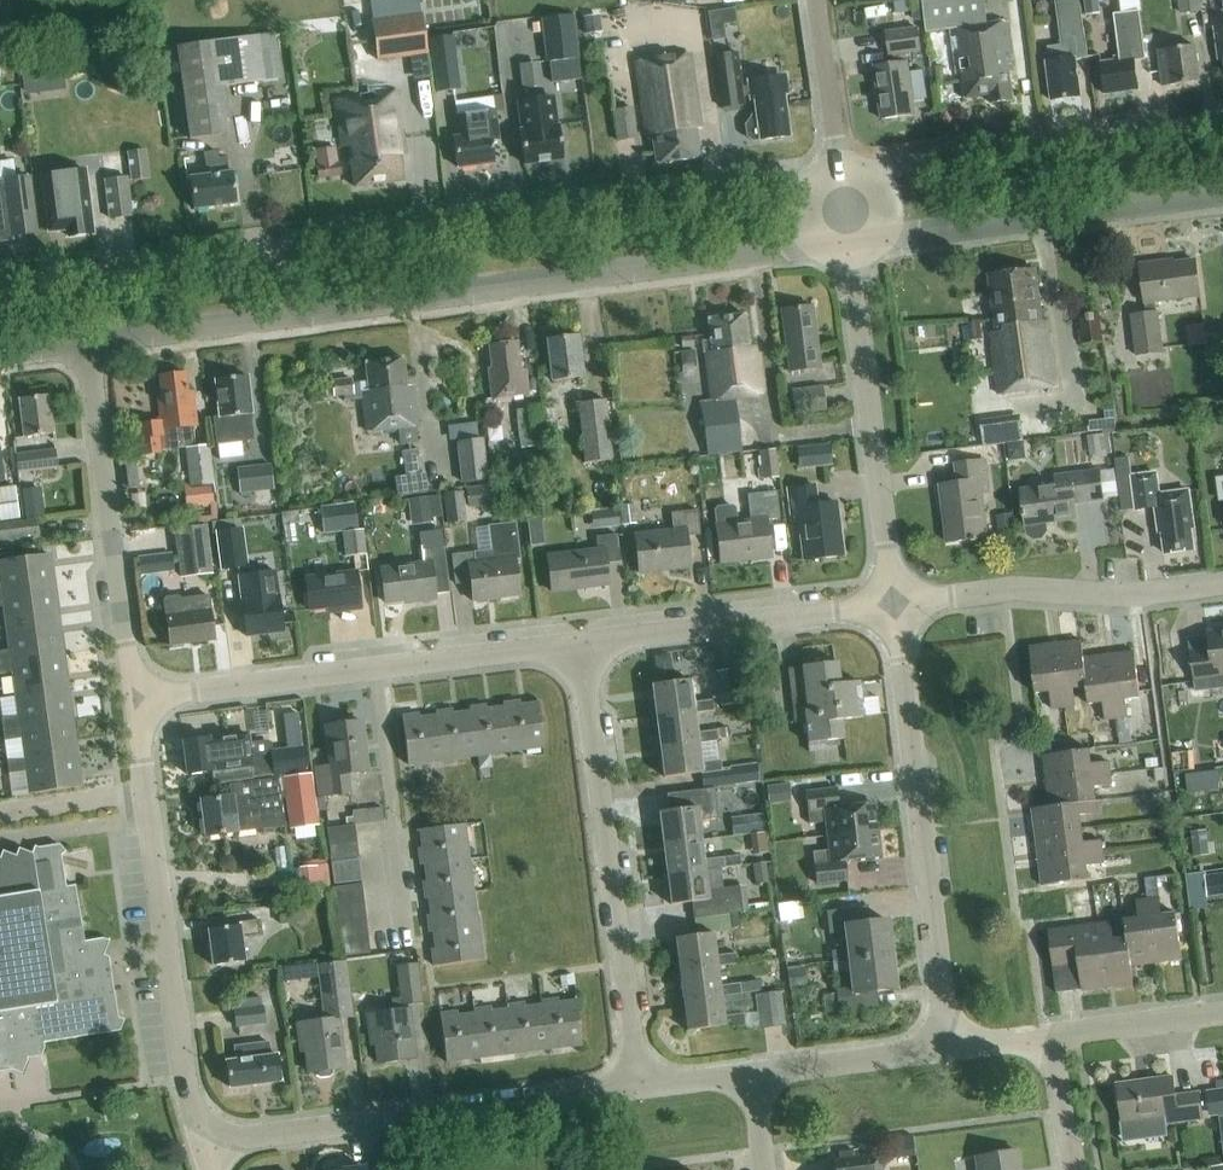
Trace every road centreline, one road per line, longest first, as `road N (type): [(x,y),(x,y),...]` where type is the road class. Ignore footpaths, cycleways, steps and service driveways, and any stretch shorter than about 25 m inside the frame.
road 1 (tertiary): [(96,341),(848,245)]
road 2 (residential): [(98,270),(840,169)]
road 3 (residential): [(207,1143),(171,996),(136,700)]
road 4 (residential): [(136,700),(580,644)]
road 5 (residential): [(945,1048),(893,604)]
road 6 (residential): [(639,1085),(580,644)]
road 7 (residential): [(207,1143),(639,1085)]
road 8 (residential): [(840,169),(1222,121)]
road 9 (tertiary): [(848,245),(1222,194)]
road 10 (residential): [(893,604),(848,245)]
road 11 (residential): [(136,700),(96,341)]
road 12 (residential): [(893,604),(1010,589),(1150,596),(1222,586)]
road 13 (residential): [(580,644),(893,604)]
road 14 (residential): [(755,1075),(945,1048)]
road 15 (residential): [(1050,1037),(1222,1014)]
road 16 (residential): [(840,169),(815,0)]
road 17 (residential): [(1073,1169),(1050,1037)]

